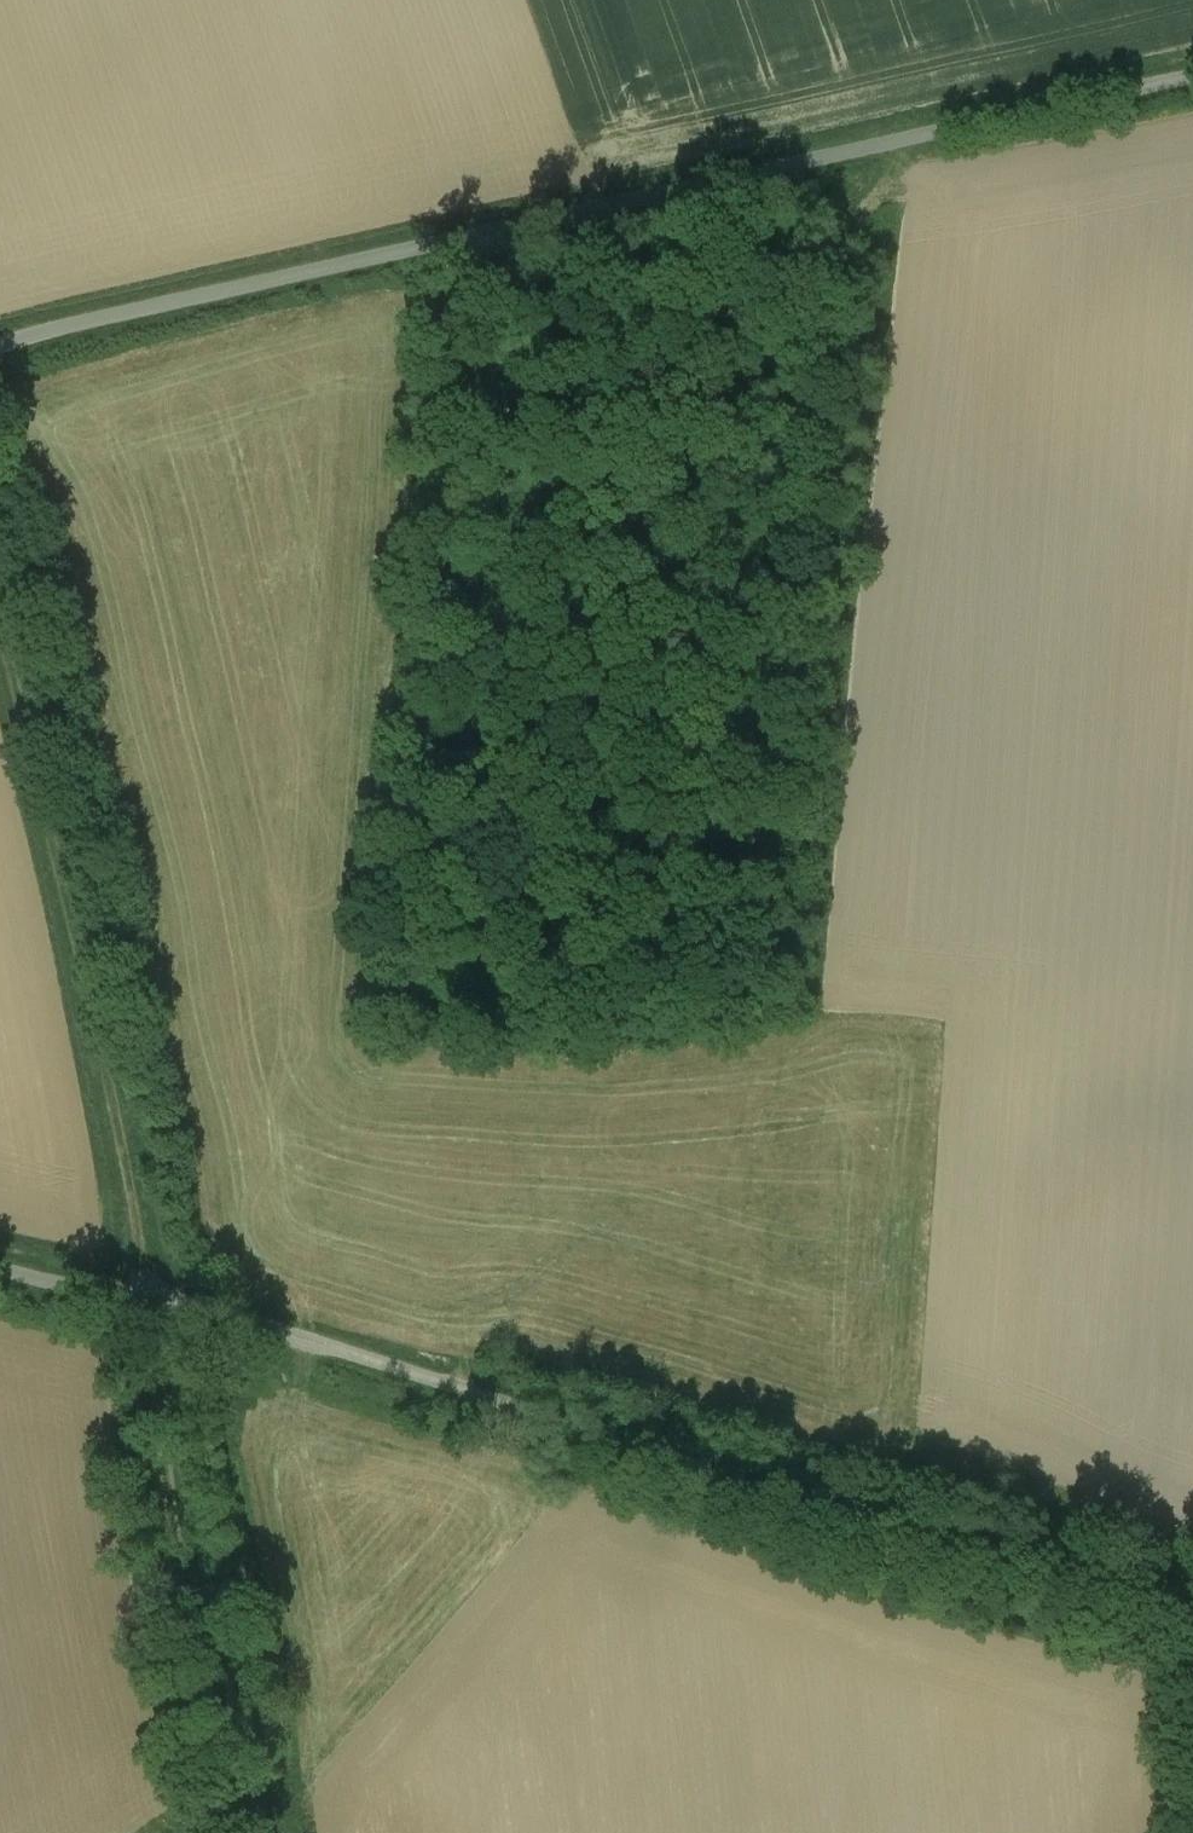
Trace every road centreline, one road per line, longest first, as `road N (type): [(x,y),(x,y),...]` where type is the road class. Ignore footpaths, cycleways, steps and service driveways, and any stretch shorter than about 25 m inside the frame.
road 1 (unclassified): [(0,1269),(90,1295),(220,1308),(1192,1612)]
road 2 (track): [(259,1832),(194,1565),(152,1304),(0,627)]
road 3 (unclassified): [(0,339),(1192,74)]

